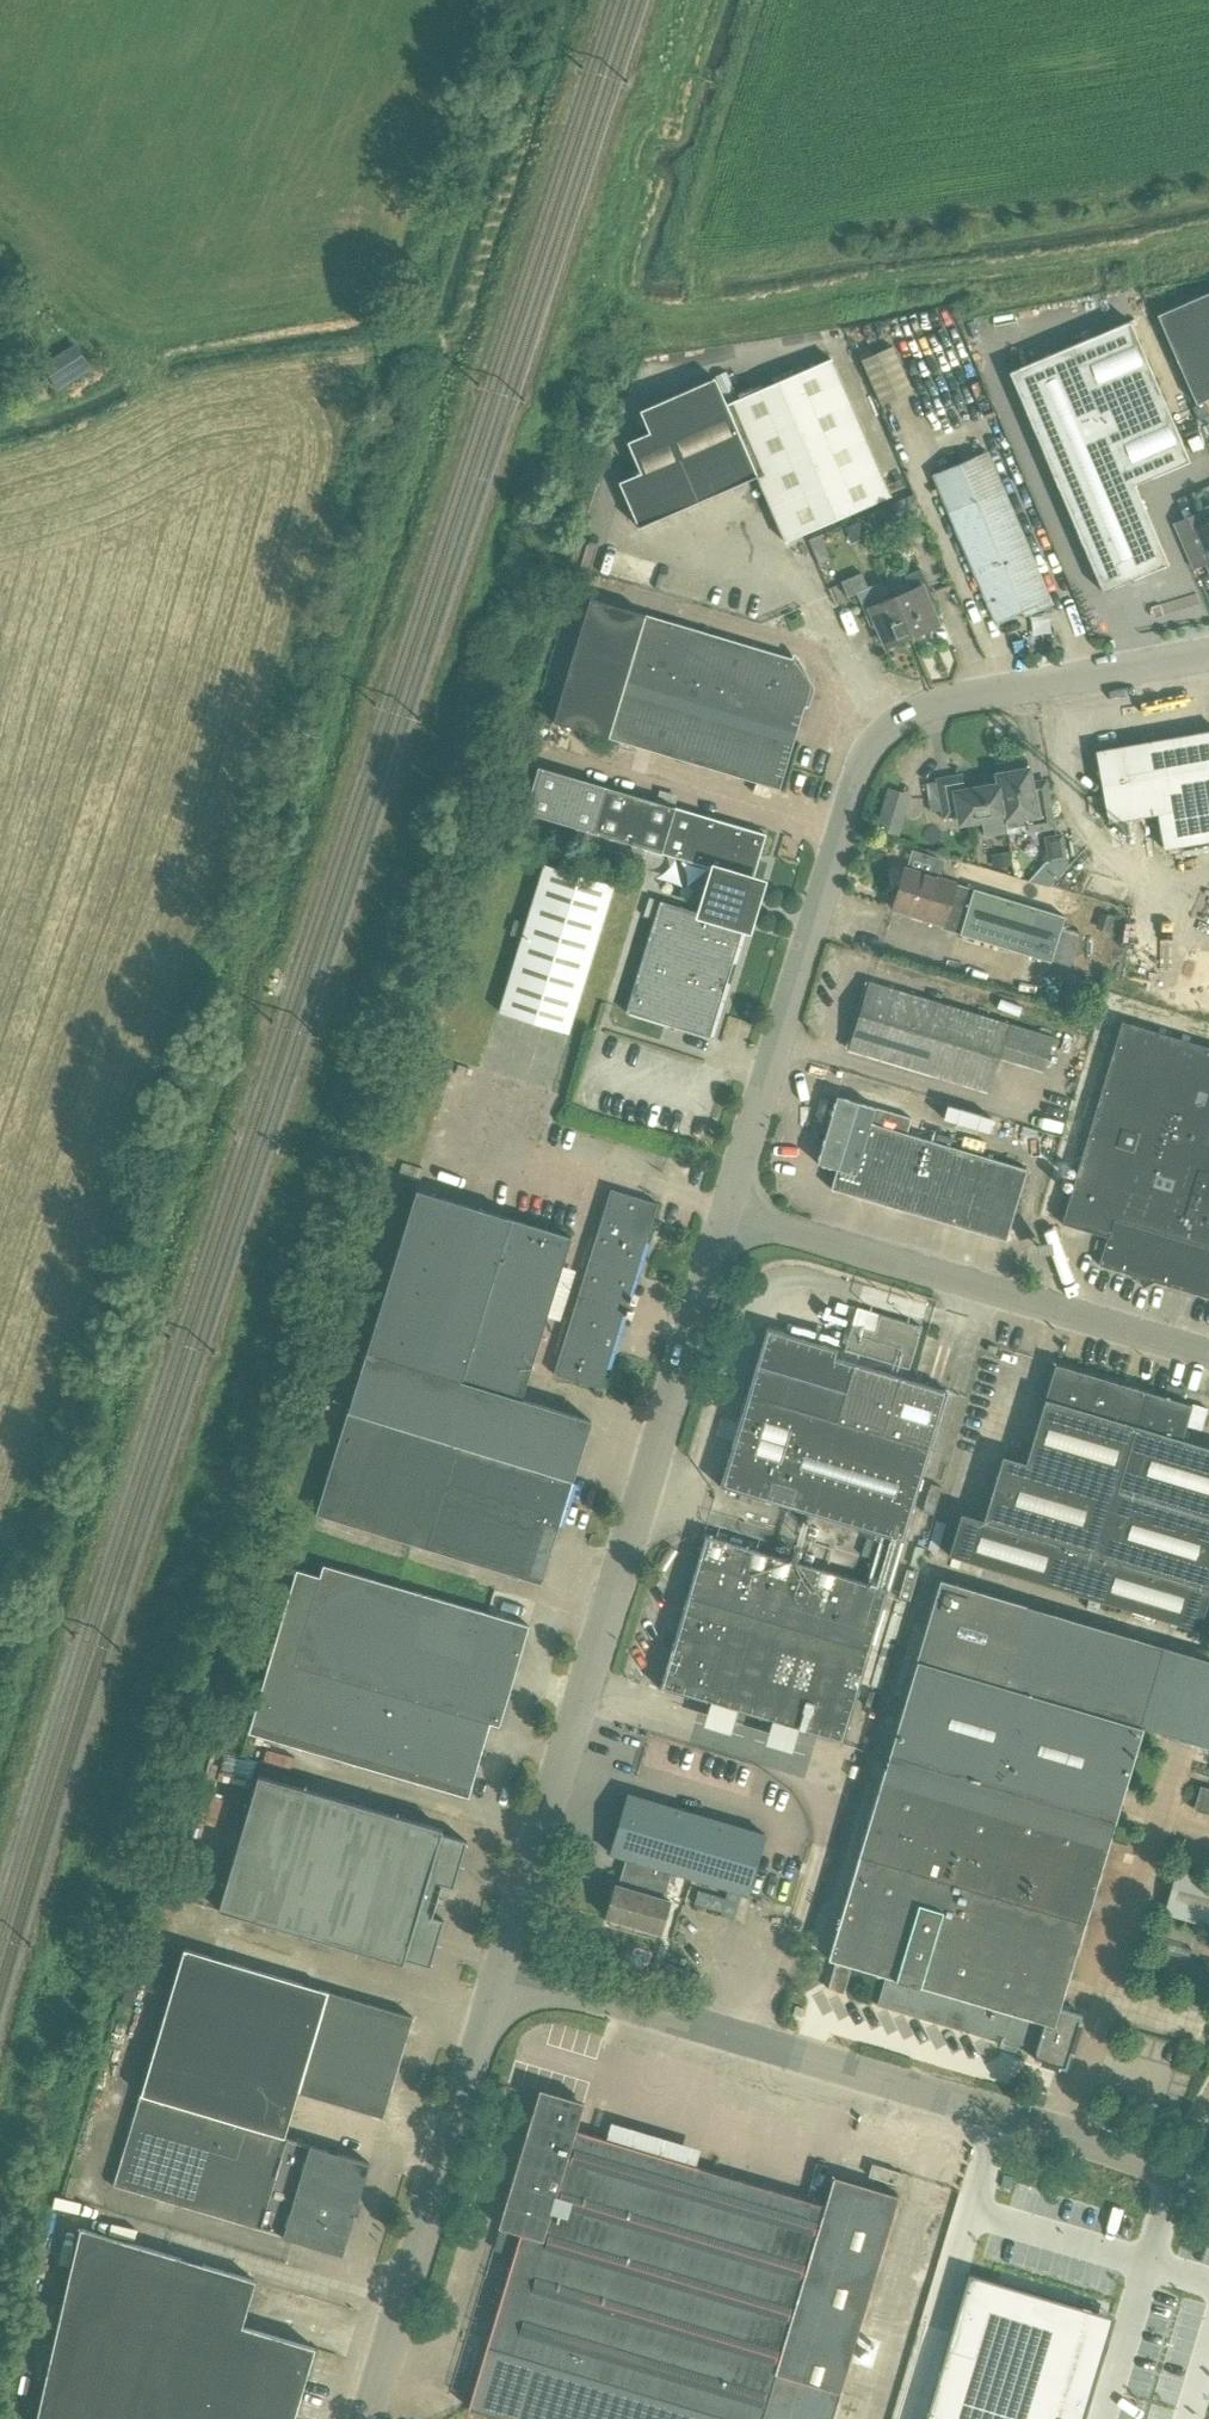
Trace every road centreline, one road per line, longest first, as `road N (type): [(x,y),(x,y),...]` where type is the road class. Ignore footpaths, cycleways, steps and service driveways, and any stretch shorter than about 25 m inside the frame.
road 1 (unclassified): [(724,1217),(853,792),(886,733),(943,702),(1208,656)]
road 2 (track): [(765,0),(697,251),(705,288),(726,307),(1208,224)]
road 3 (unclassified): [(503,1974),(724,1217)]
road 4 (tertiary): [(1172,2171),(954,2100),(503,1974)]
road 5 (unclassified): [(1208,1358),(724,1217)]
road 6 (tertiary): [(368,2418),(503,1974)]

